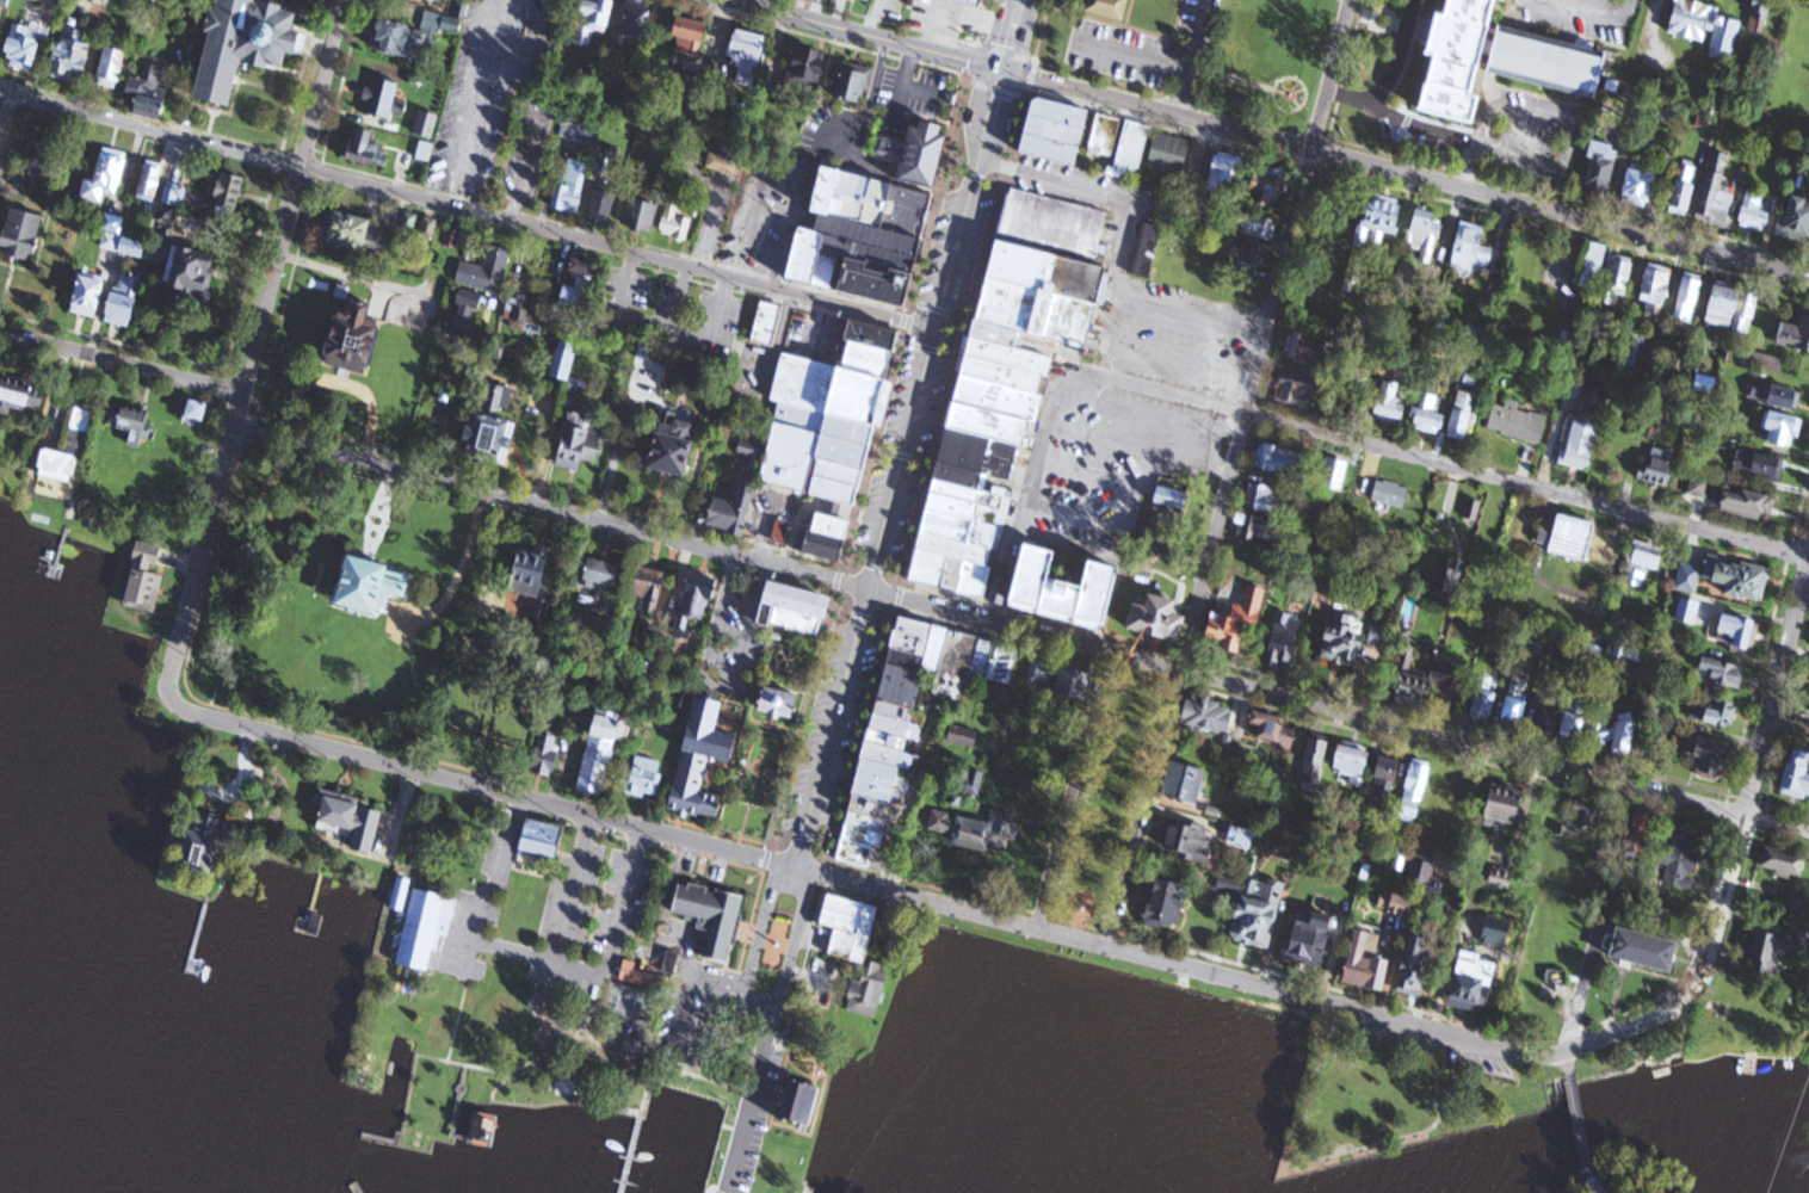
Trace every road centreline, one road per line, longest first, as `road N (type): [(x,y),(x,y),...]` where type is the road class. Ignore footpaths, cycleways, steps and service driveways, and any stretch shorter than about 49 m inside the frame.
road 1 (residential): [(1111,946),(1351,0)]
road 2 (residential): [(934,329),(0,92)]
road 3 (residential): [(1747,815),(868,593)]
road 4 (residential): [(1808,277),(1000,72)]
road 5 (residential): [(1566,1056),(1513,1050),(798,867)]
road 6 (residential): [(798,867),(203,719),(167,694)]
road 7 (residential): [(868,593),(233,432)]
road 8 (residential): [(1808,557),(1246,414)]
road 9 (residential): [(798,867),(934,329)]
road 10 (residential): [(243,394),(342,0)]
road 11 (residential): [(1010,560),(1050,410),(1072,381),(1083,373),(1246,414)]
road 12 (residential): [(730,1189),(805,898),(798,867)]
road 13 (residential): [(1566,1056),(1662,1013),(1703,976),(1747,815)]
road 14 (residential): [(167,694),(243,394)]
road 15 (primary): [(1000,72),(718,0)]
road 16 (residential): [(1107,654),(1038,928)]
road 17 (residential): [(934,329),(1000,72)]
road 18 (residential): [(243,394),(0,332)]
road 19 (residential): [(1747,815),(1808,572)]
road 20 (residential): [(798,867),(773,888),(745,997),(778,1006)]

